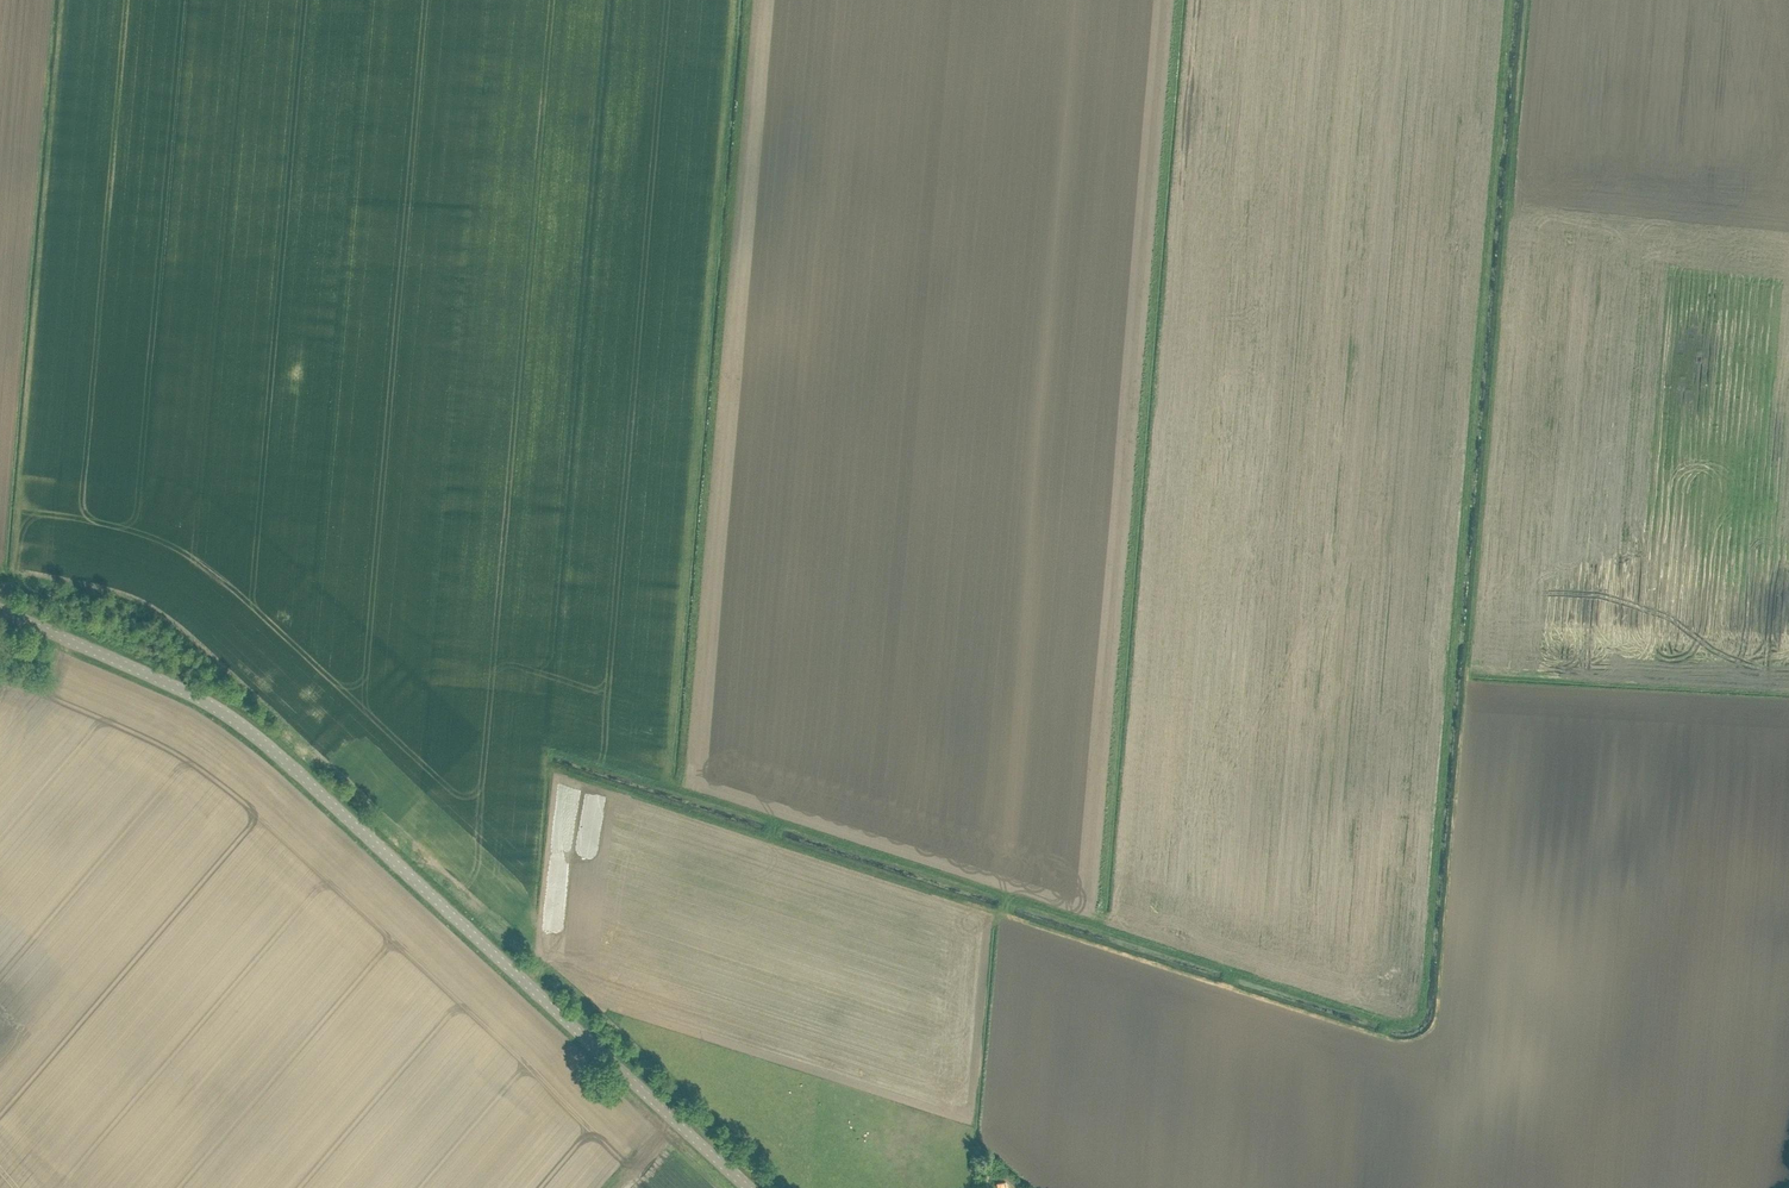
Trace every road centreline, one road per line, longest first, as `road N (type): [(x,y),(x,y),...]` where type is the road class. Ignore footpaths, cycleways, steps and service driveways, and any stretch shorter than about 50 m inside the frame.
road 1 (tertiary): [(749,1187),(240,723),(0,610)]

